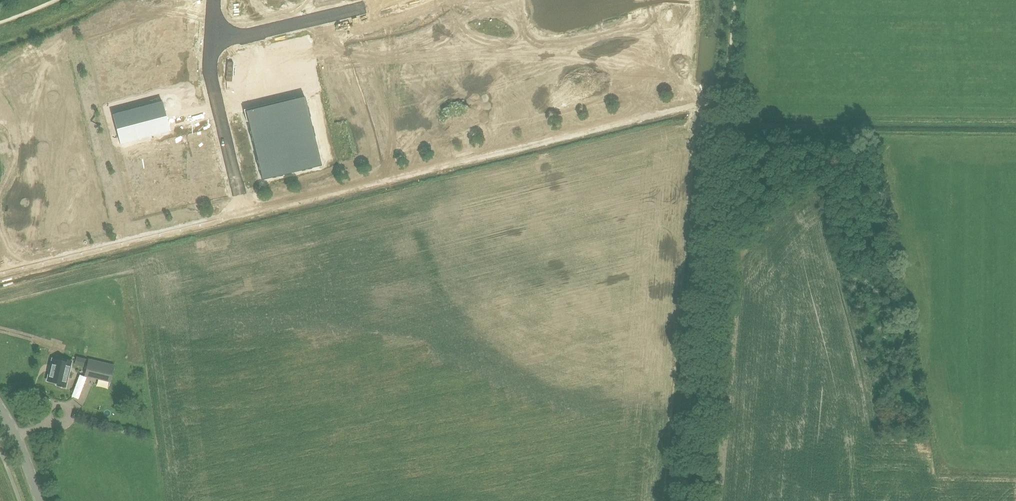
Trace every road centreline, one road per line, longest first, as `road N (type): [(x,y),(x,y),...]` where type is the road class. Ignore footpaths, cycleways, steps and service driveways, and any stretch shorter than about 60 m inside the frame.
road 1 (residential): [(211,42),(364,4)]
road 2 (residential): [(211,42),(214,95),(238,194)]

